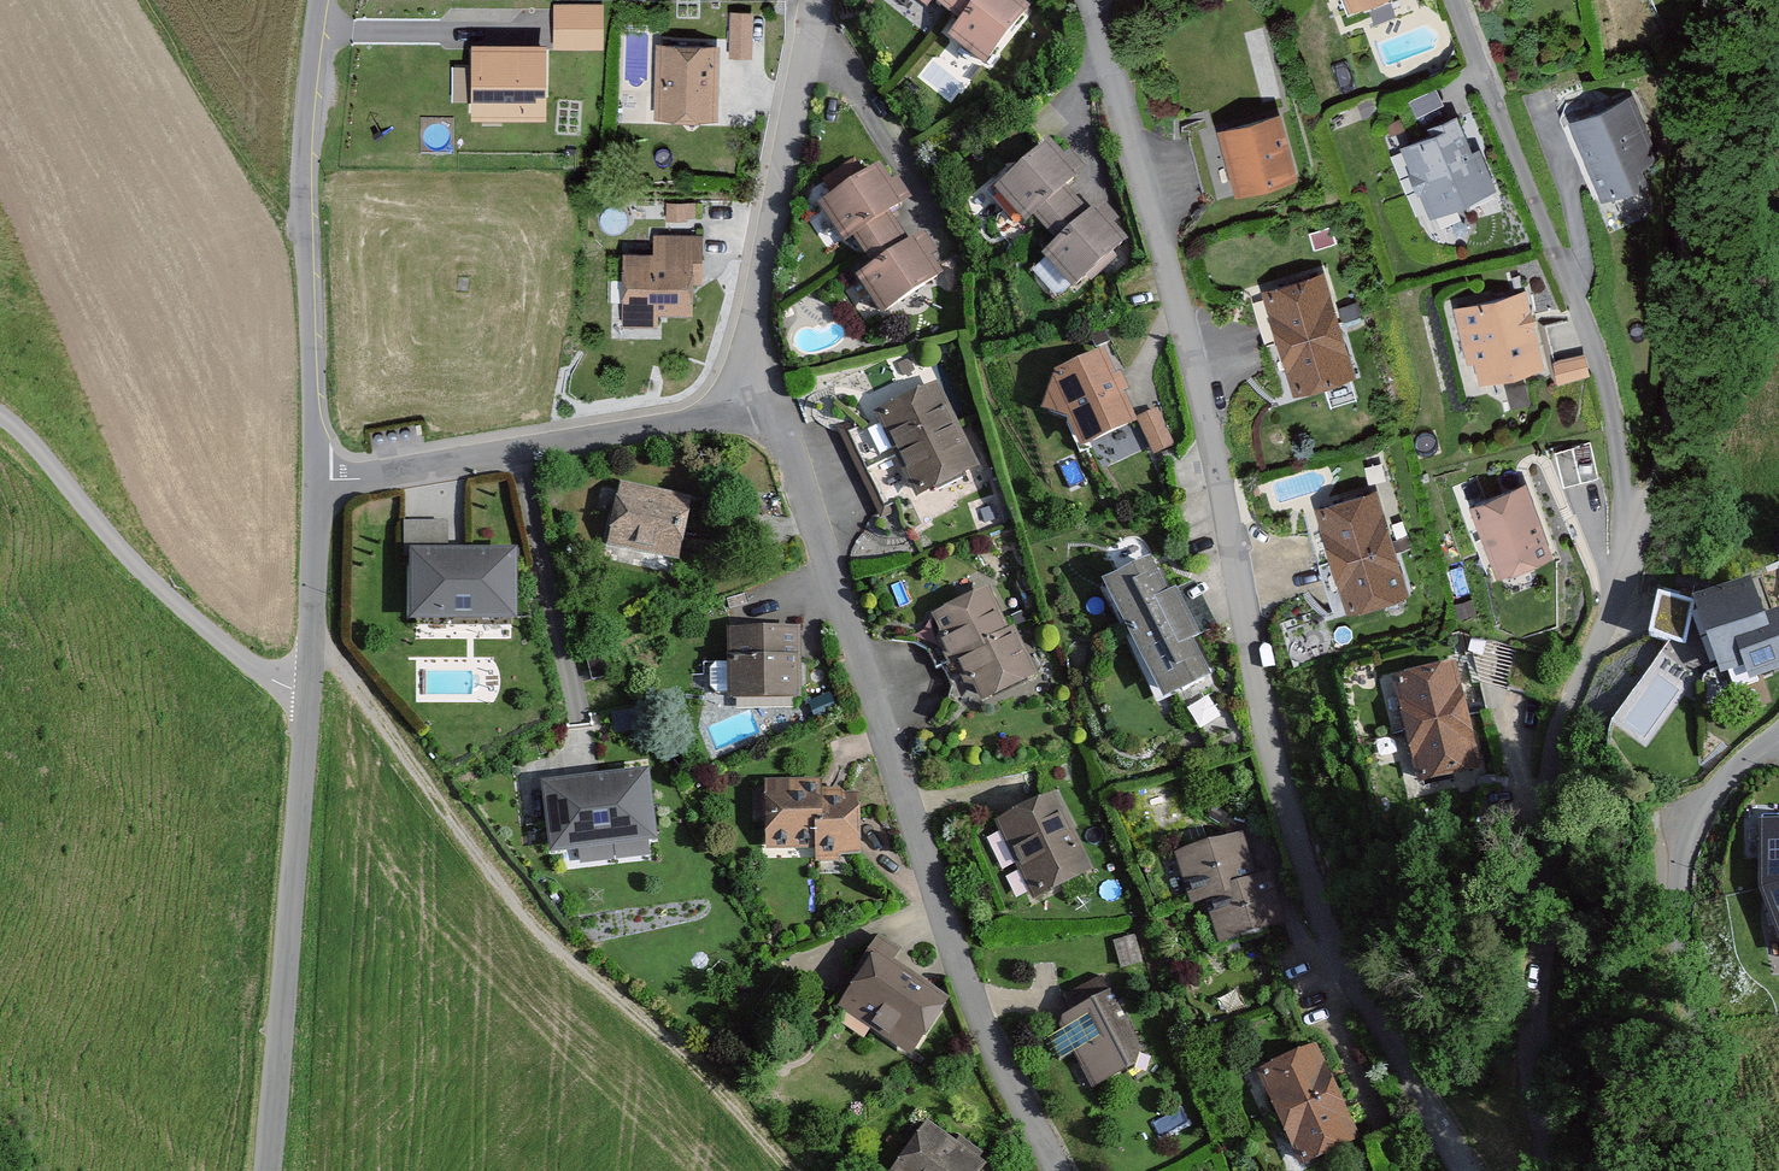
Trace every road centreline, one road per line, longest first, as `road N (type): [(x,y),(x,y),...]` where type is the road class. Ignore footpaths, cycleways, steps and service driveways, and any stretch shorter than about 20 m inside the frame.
road 1 (residential): [(1091,0),(1204,392),(1266,748),(1385,1041),(1464,1170)]
road 2 (residential): [(1712,0),(1686,392),(1629,572),(1556,741),(1546,804),(1538,1170)]
road 3 (residential): [(1060,1170),(982,1022),(867,695),(809,495),(780,433),(739,411)]
road 4 (track): [(311,626),(522,913),(683,1052),(793,1170)]
road 5 (residential): [(320,0),(300,157),(312,480)]
road 6 (residential): [(1778,746),(1751,754),(1696,815),(1671,969),(1721,1120),(1729,1170)]
road 7 (residential): [(304,700),(264,1170)]
road 8 (residential): [(312,480),(739,411)]
road 9 (residential): [(0,414),(187,611),(304,700)]
road 10 (residential): [(739,411),(816,0)]
road 11 (residential): [(312,480),(304,700)]

